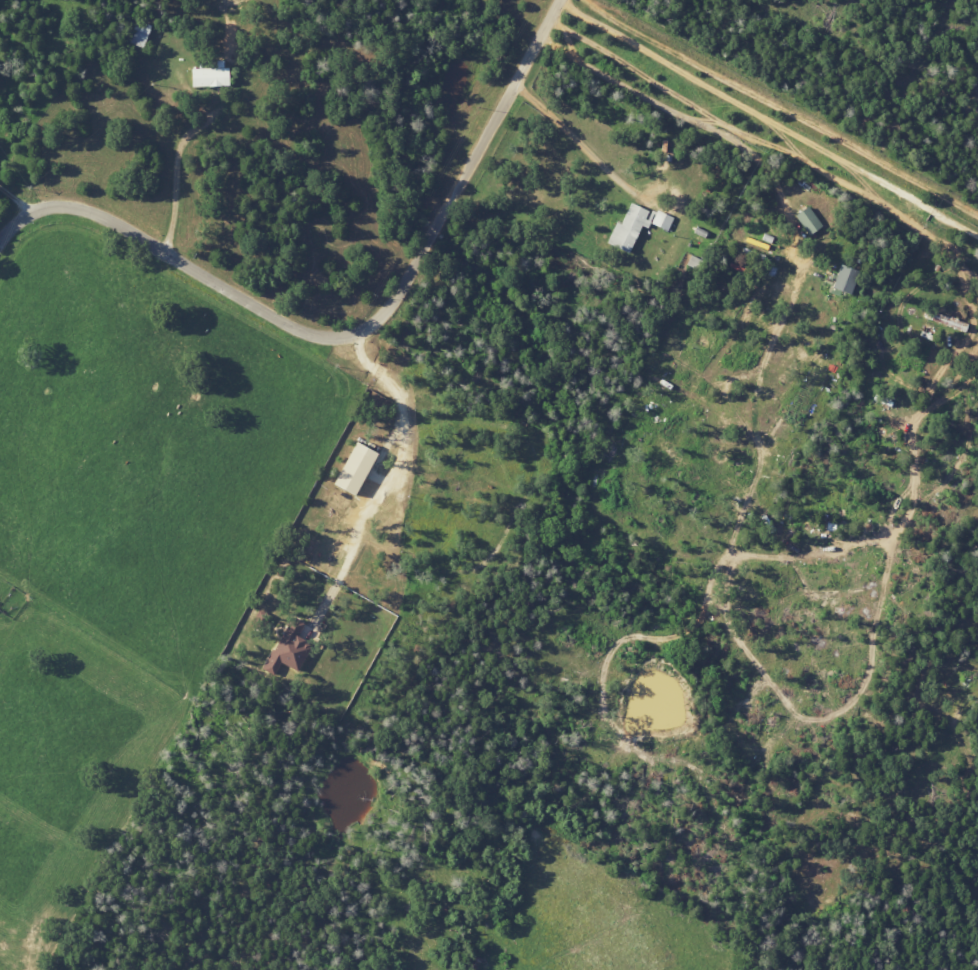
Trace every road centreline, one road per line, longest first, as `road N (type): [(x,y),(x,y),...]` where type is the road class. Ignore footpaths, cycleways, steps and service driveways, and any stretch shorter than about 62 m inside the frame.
road 1 (residential): [(562,0),(427,247),(382,319),(358,336),(302,332),(90,212),(32,214),(0,240)]

